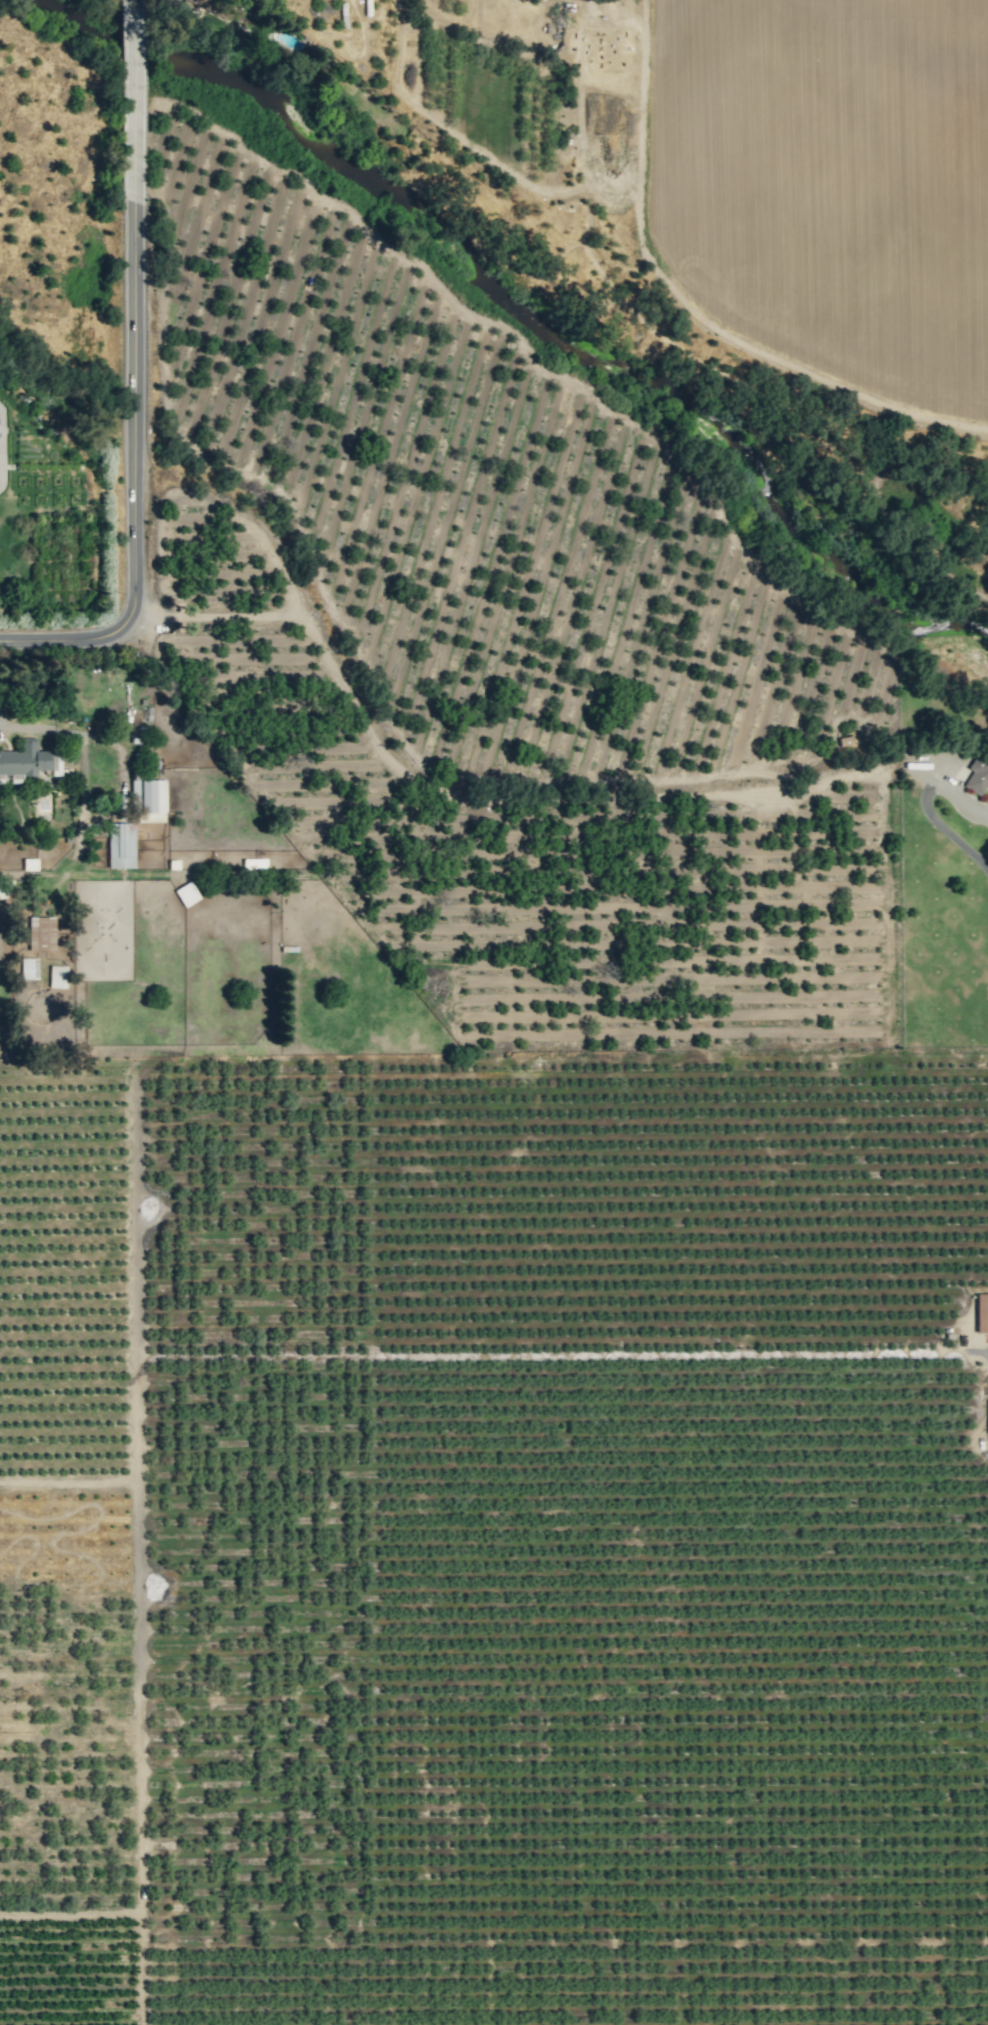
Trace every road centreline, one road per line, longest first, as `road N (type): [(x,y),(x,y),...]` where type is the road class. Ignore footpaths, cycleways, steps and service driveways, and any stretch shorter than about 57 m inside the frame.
road 1 (residential): [(0,635),(124,628),(133,0)]

